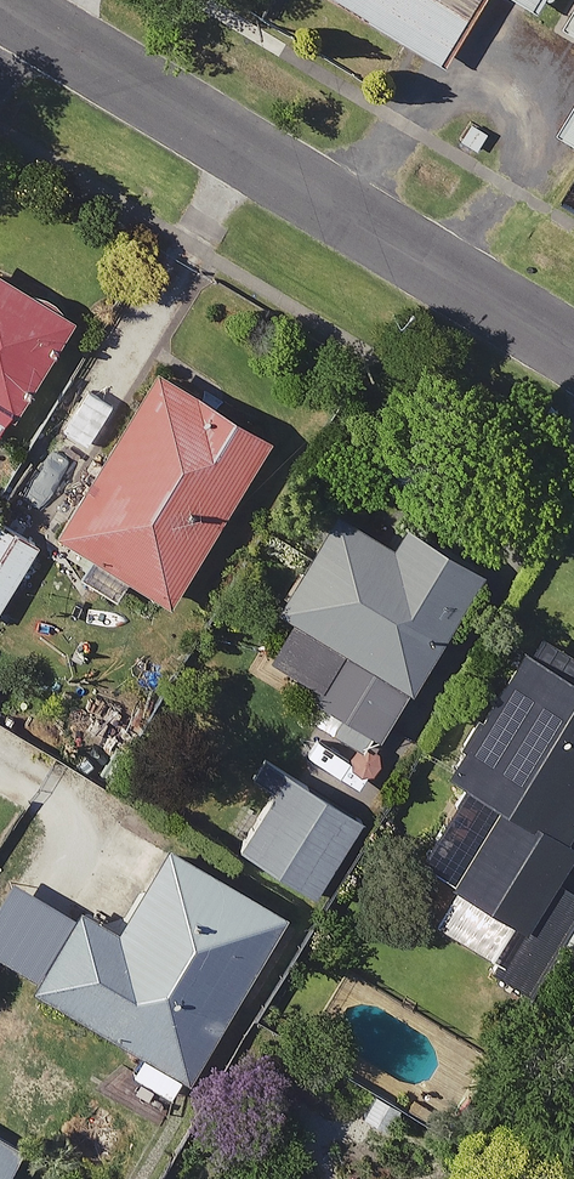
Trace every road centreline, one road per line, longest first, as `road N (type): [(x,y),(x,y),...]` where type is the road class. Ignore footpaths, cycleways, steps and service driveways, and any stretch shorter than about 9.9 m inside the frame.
road 1 (residential): [(0,4),(573,353)]

